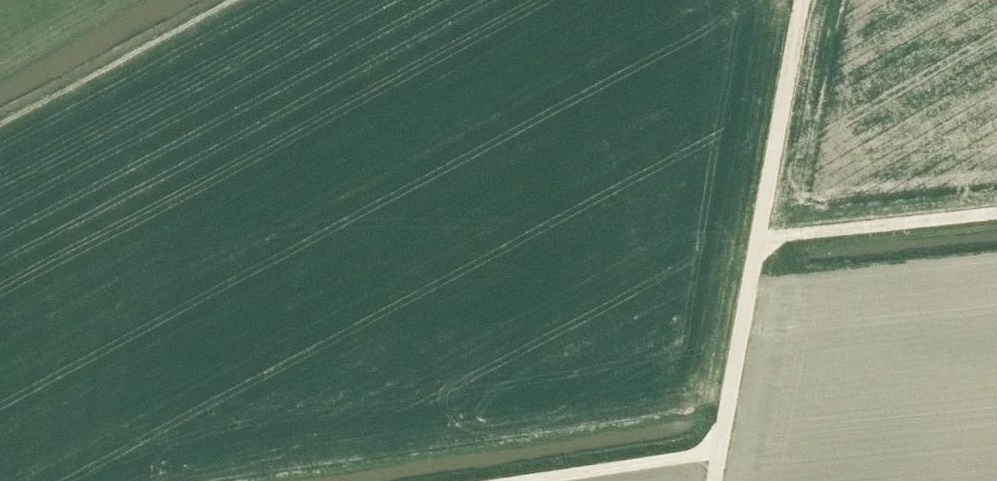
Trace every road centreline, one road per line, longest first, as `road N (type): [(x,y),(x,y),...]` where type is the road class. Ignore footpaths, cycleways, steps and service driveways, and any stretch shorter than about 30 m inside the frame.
road 1 (track): [(806,0),(723,442),(690,457),(531,480)]
road 2 (track): [(759,238),(996,213)]

